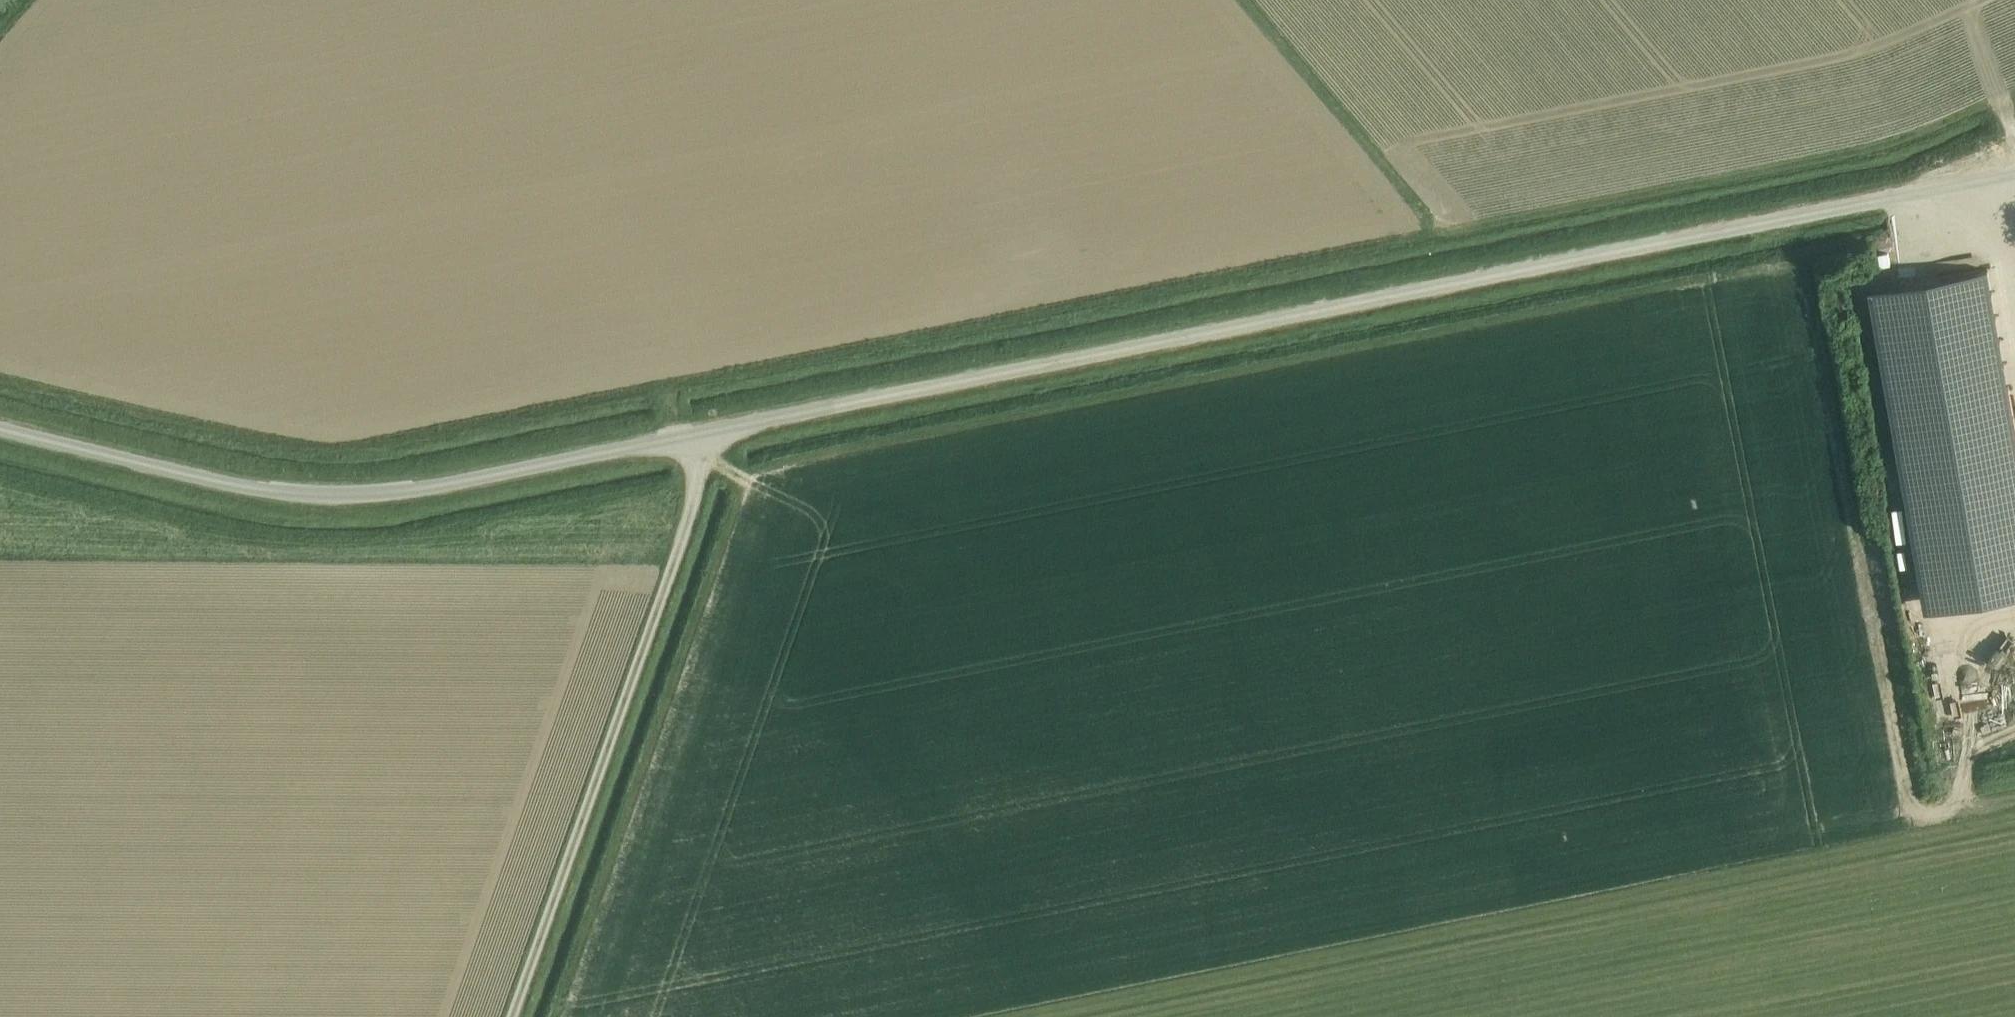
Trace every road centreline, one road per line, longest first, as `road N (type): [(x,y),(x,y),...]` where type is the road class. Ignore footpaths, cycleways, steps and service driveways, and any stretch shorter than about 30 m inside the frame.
road 1 (unclassified): [(2014,171),(708,435),(348,497),(268,492),(0,429)]
road 2 (track): [(514,1016),(667,591),(708,435)]

